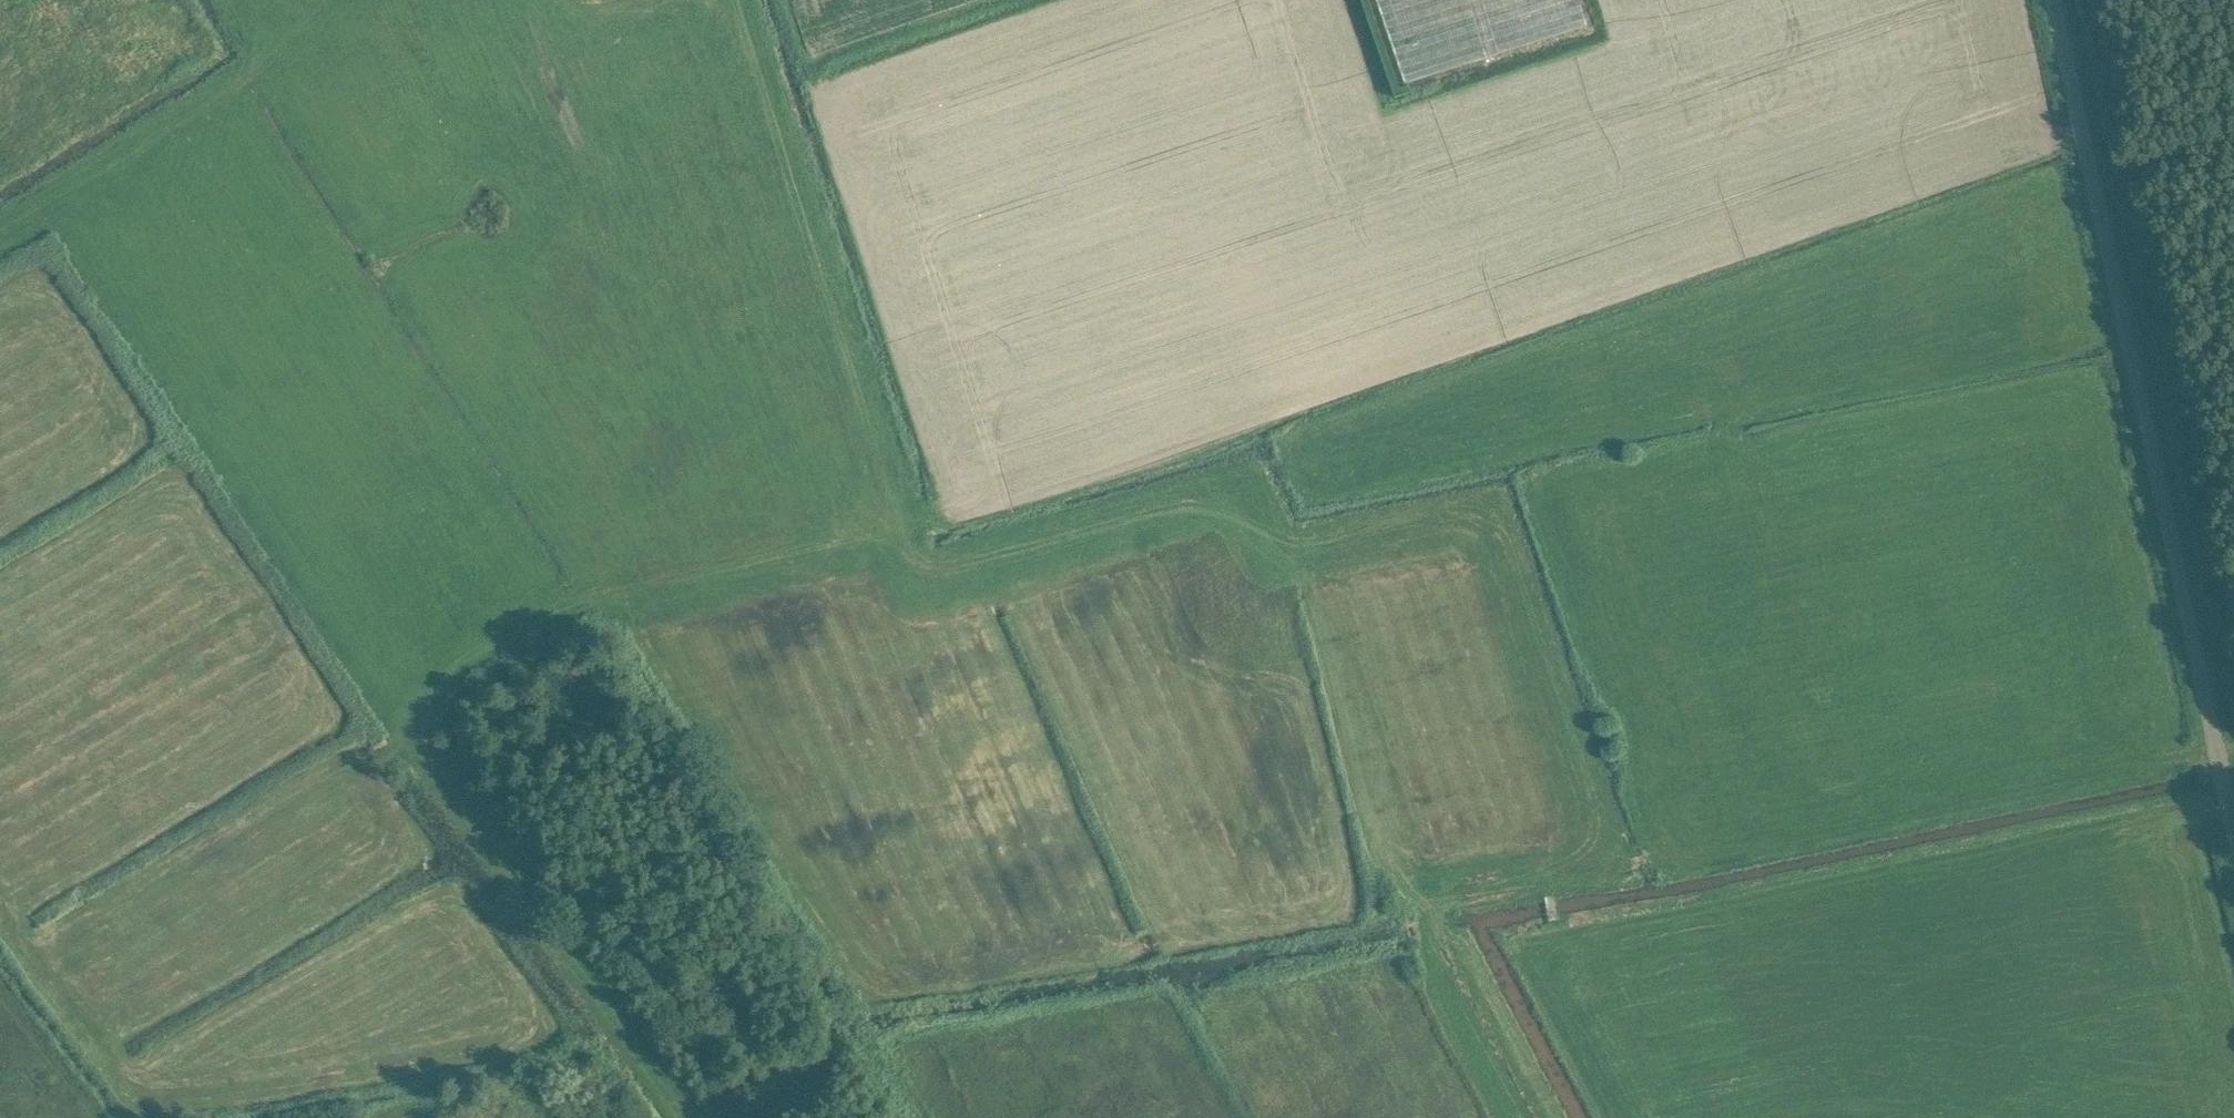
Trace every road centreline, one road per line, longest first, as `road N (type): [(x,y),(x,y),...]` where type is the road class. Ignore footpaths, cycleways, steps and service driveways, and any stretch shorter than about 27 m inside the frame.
road 1 (unclassified): [(2233,821),(2052,0)]

